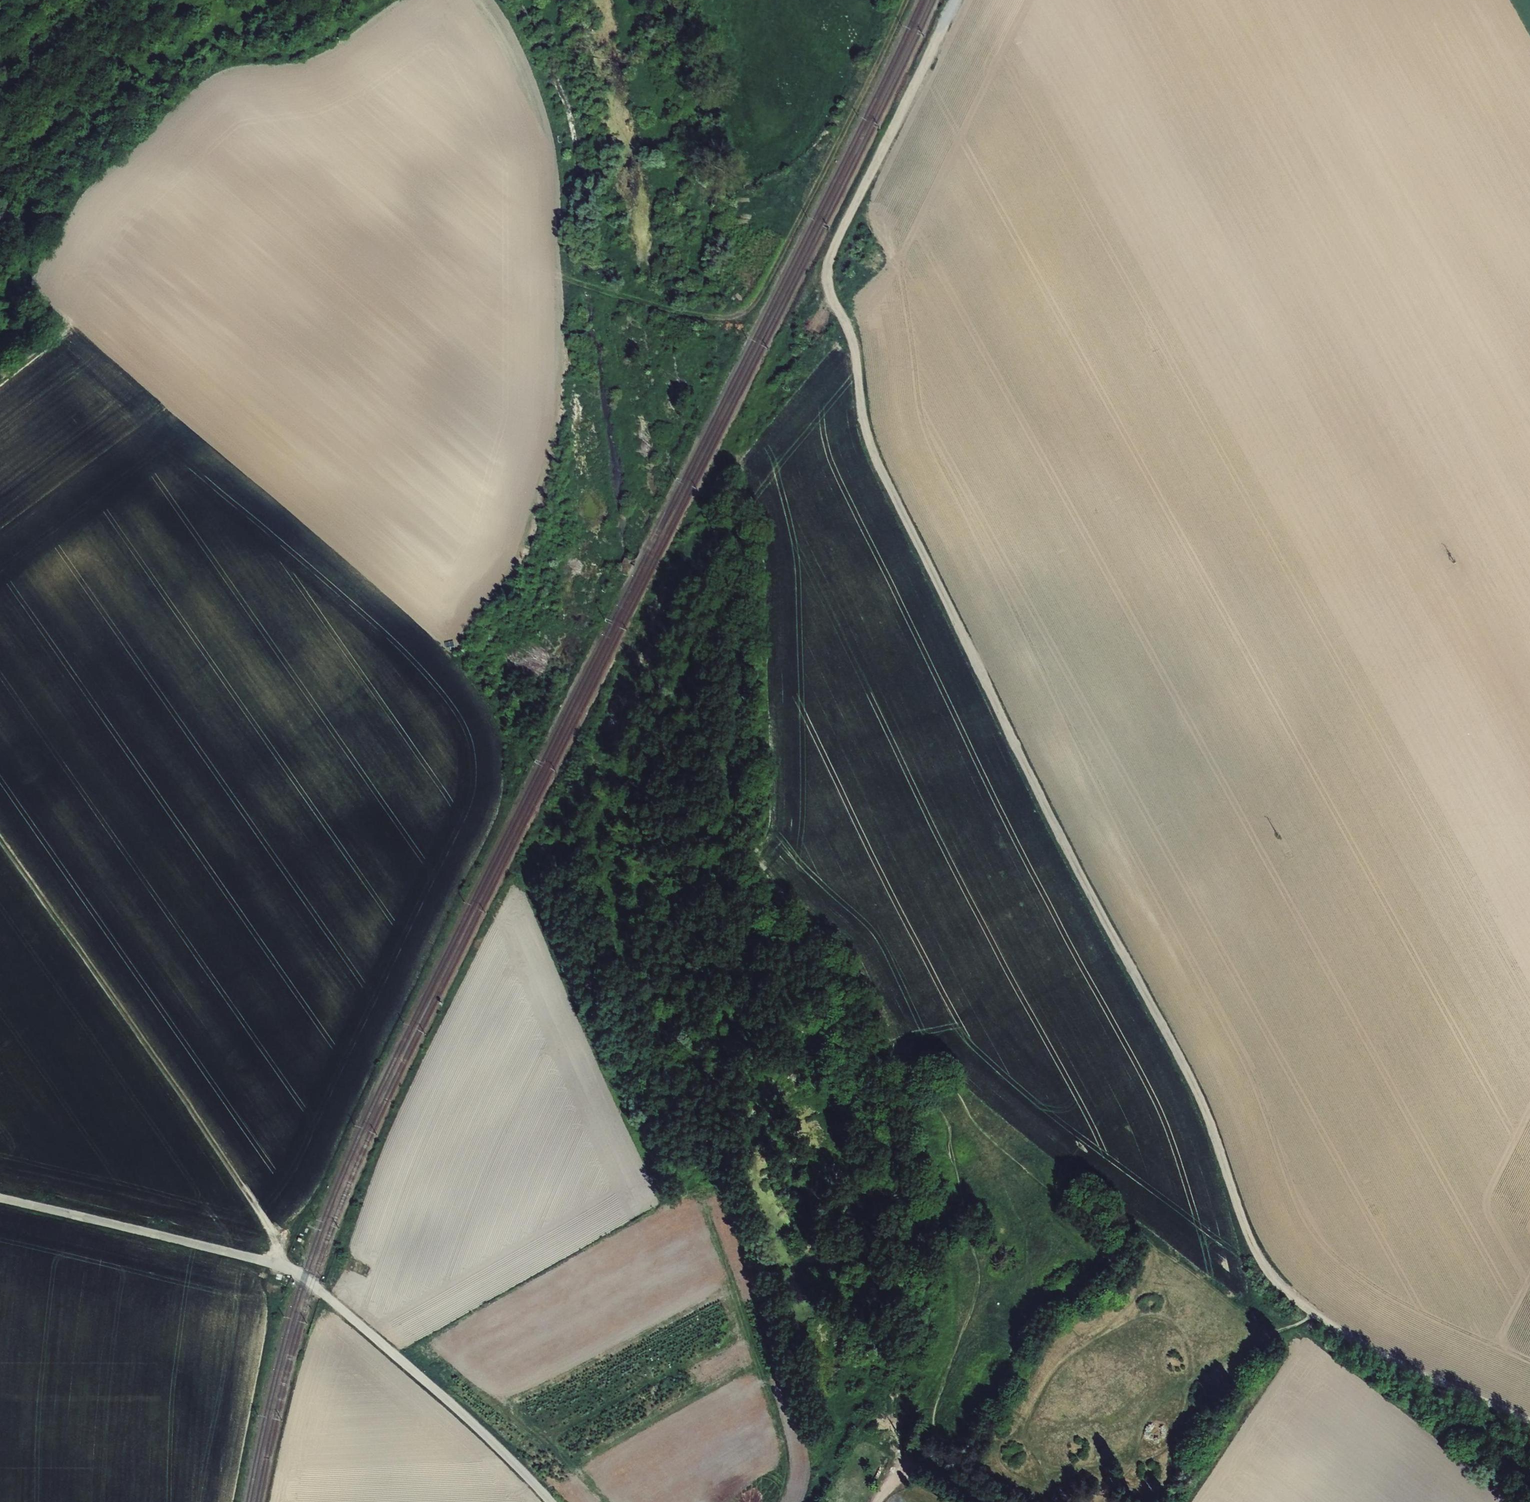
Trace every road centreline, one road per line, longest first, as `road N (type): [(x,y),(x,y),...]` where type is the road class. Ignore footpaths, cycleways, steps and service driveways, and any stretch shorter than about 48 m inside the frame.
road 1 (track): [(1529,1420),(1407,1368),(1287,1294),(1254,1252),(1200,1097),(1062,843),(871,450),(857,355),(826,268),(955,0)]

